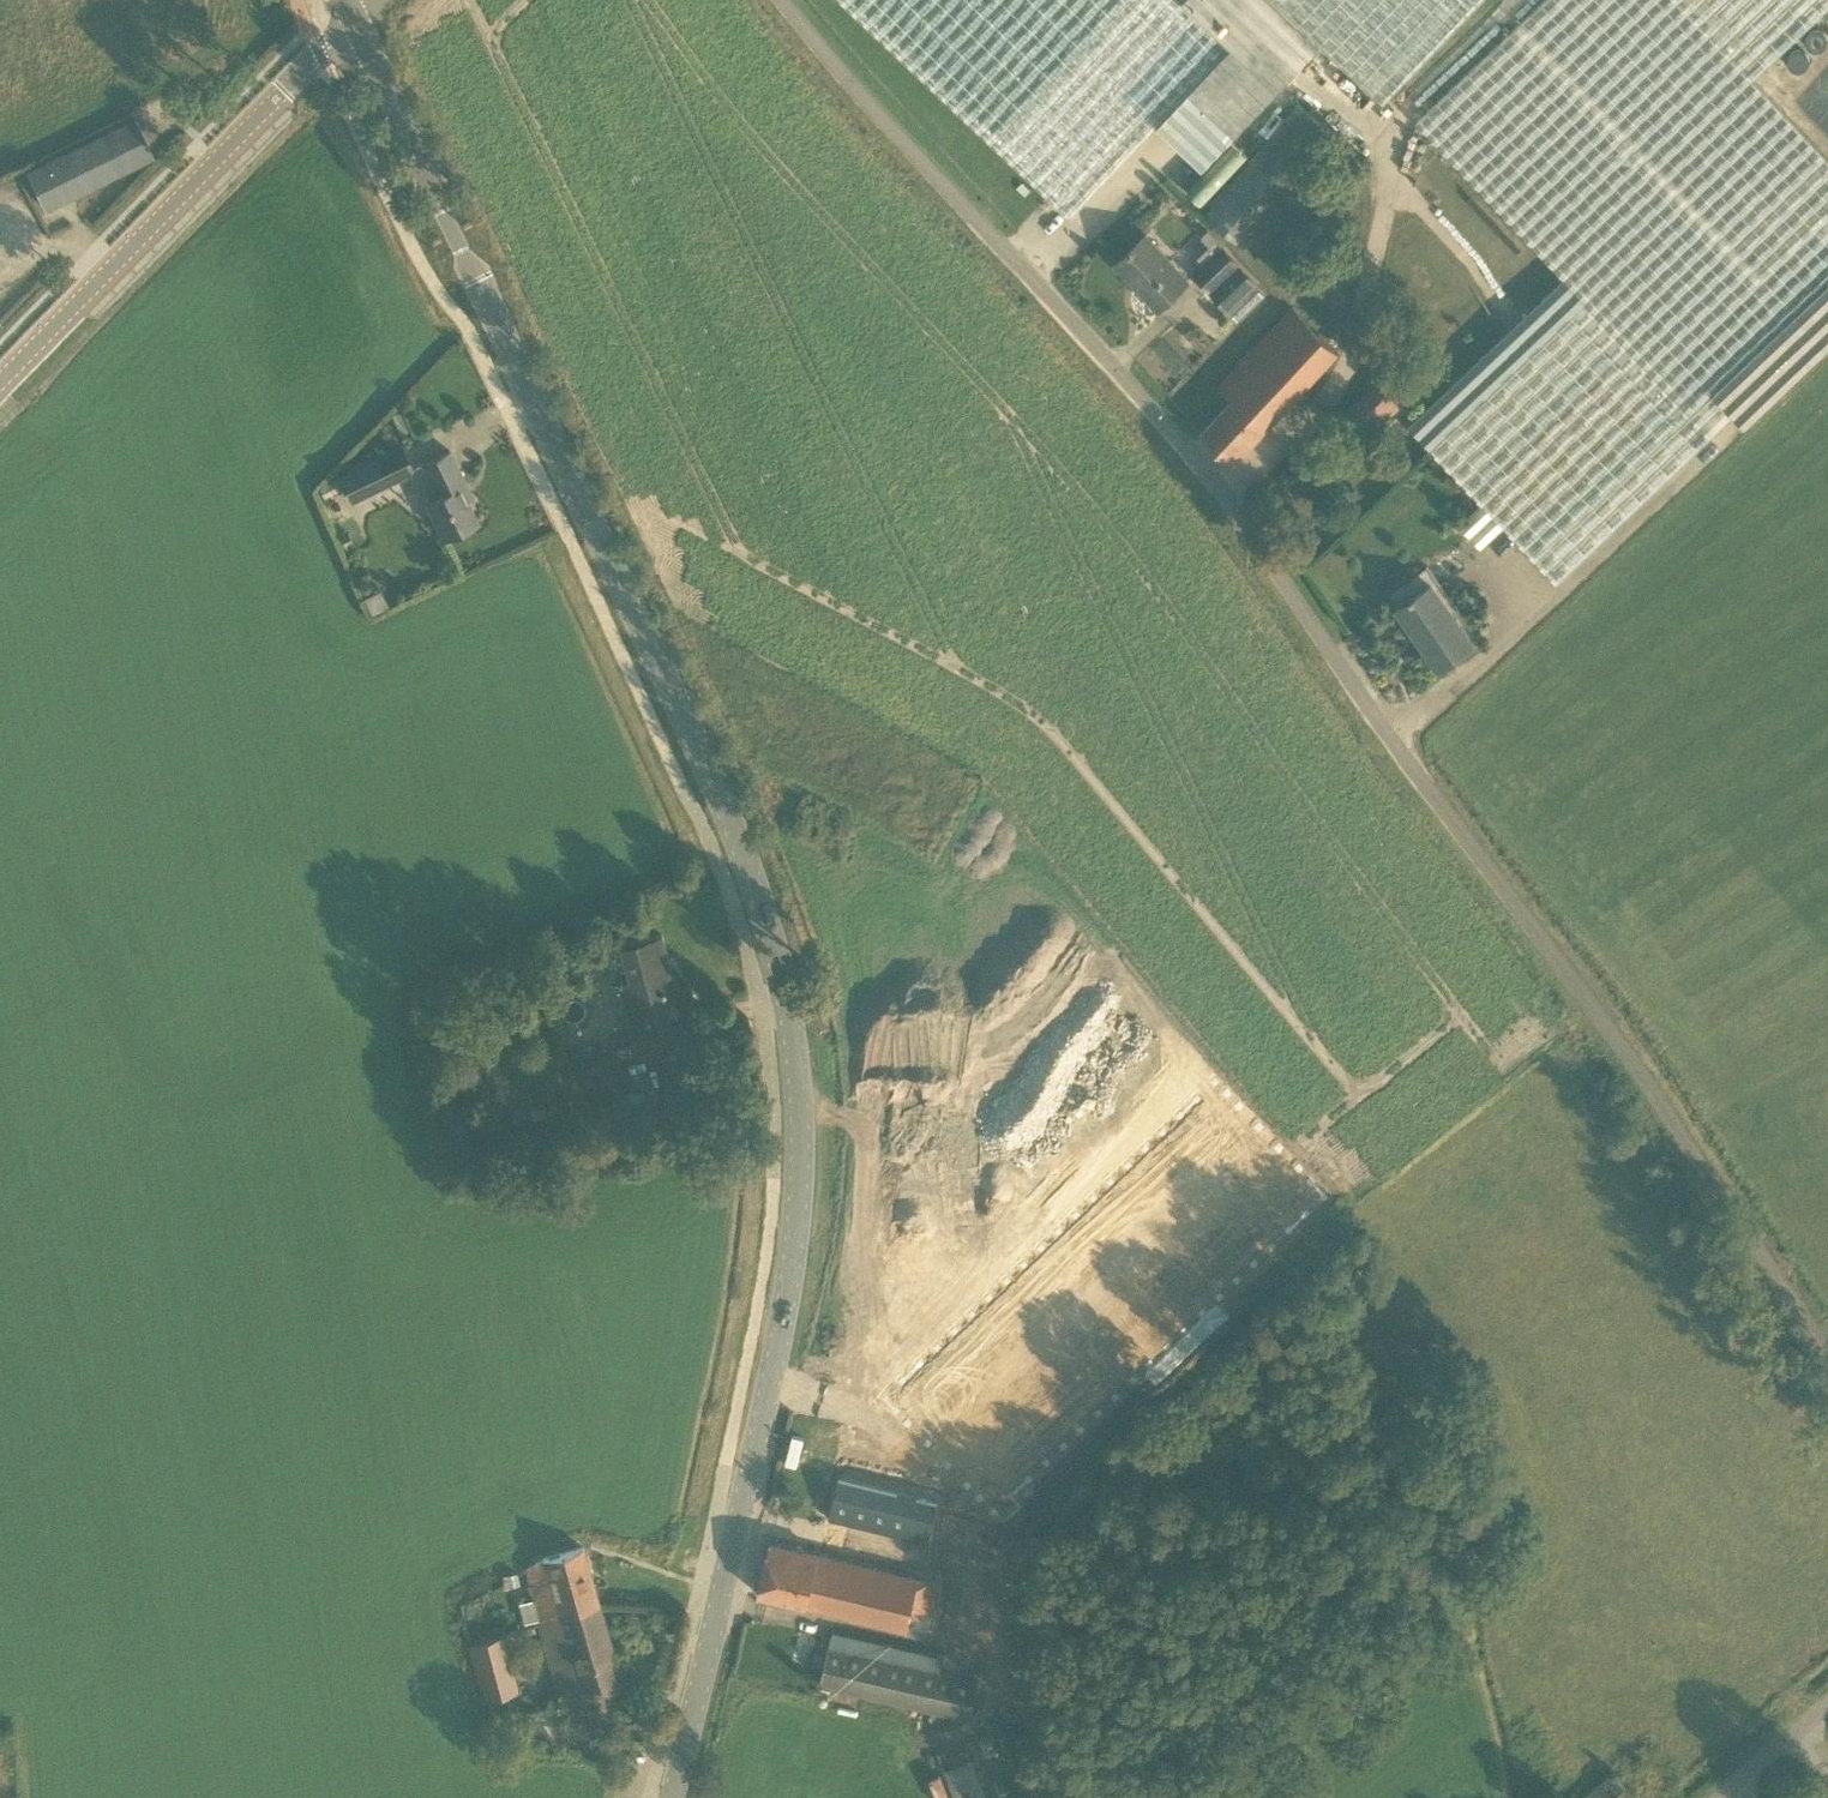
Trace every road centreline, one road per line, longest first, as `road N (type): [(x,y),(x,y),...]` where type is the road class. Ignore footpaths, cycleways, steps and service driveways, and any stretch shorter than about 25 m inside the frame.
road 1 (tertiary): [(674,1797),(777,1343),(798,1209),(802,1148),(791,1022),(779,958),(735,834),(353,19)]
road 2 (unclassified): [(1827,1344),(1230,507),(849,83),(785,0)]
road 3 (residential): [(0,381),(319,53)]
road 4 (unclassified): [(1720,1797),(1827,1706)]

